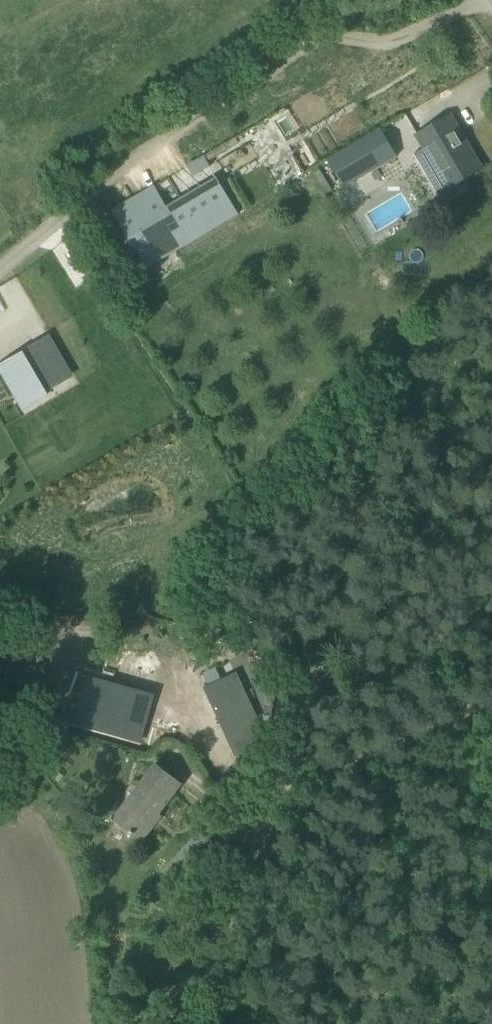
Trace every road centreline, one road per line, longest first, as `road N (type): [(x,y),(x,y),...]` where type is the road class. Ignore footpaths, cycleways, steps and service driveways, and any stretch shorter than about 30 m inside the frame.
road 1 (residential): [(0,269),(122,163),(323,36),(394,44),(486,0)]
road 2 (unclassified): [(300,750),(410,366)]
road 3 (unclassified): [(170,1023),(236,928),(300,750)]
road 4 (unclassified): [(300,750),(348,749),(491,686)]

